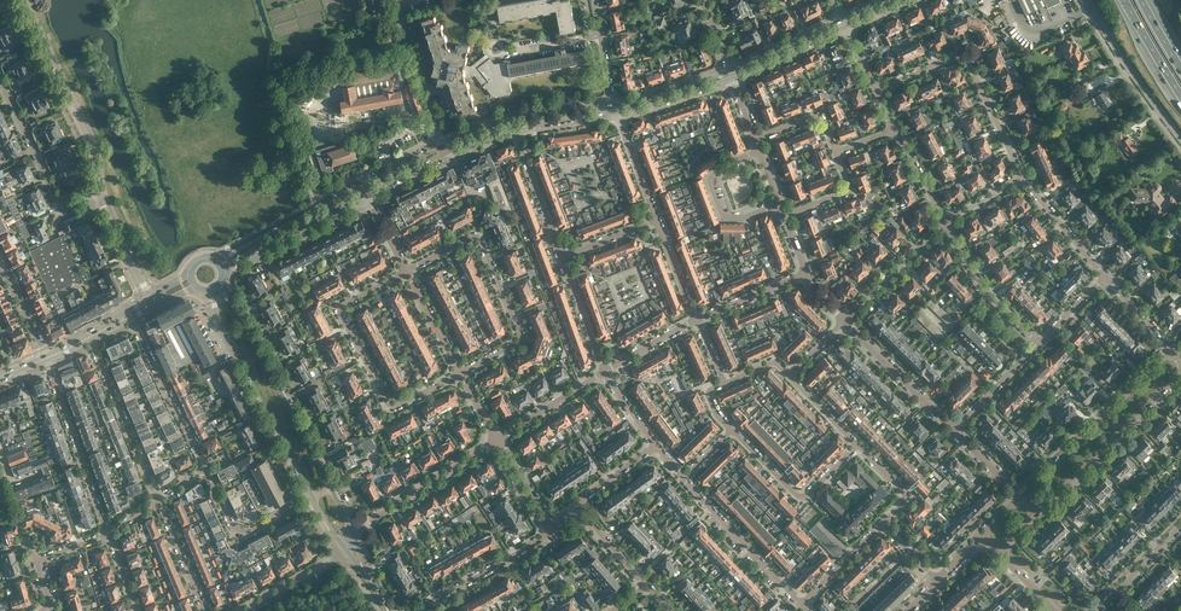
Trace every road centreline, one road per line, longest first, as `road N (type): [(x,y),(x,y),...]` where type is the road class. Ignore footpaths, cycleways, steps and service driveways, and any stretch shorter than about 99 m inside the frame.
road 1 (residential): [(459,374),(522,336),(481,239),(406,272)]
road 2 (residential): [(406,272),(340,313),(386,401),(398,405),(459,374)]
road 3 (residential): [(1023,179),(961,52),(875,91)]
road 4 (residential): [(317,209),(266,70),(270,45),(257,0)]
road 5 (residential): [(1172,350),(1023,498)]
road 6 (tertiary): [(101,193),(90,137),(24,0)]
road 7 (residential): [(1039,513),(1180,374)]
road 8 (residential): [(108,532),(48,357)]
road 9 (residential): [(158,499),(90,337)]
road 10 (residential): [(801,604),(683,477)]
road 11 (residential): [(732,430),(799,496),(857,445)]
road 12 (residential): [(355,535),(496,441)]
road 13 (primary): [(1180,140),(1086,0)]
road 14 (residential): [(133,318),(204,467)]
road 15 (secondary): [(222,271),(366,193)]
road 16 (residential): [(415,610),(552,532)]
road 17 (tertiary): [(332,488),(259,349)]
road 18 (tertiary): [(239,361),(313,498)]
road 19 (residential): [(956,430),(844,322)]
road 20 (residential): [(313,498),(251,531),(233,526),(204,467)]
road 21 (residential): [(1040,343),(987,292),(946,224)]
road 22 (residential): [(761,151),(716,173),(722,212),(746,216),(781,204)]
road 23 (residential): [(844,322),(946,224)]
road 24 (residential): [(514,129),(562,257)]
road 25 (residential): [(445,145),(403,16)]
road 26 (residential): [(1107,277),(1023,179)]
road 27 (residential): [(496,441),(604,372)]
road 28 (residential): [(238,610),(344,546)]
road 29 (secondary): [(731,71),(613,105)]
road 30 (secondary): [(733,77),(845,27)]
road 31 (residential): [(562,257),(604,372)]
road 32 (secondary): [(616,113),(733,77)]
road 33 (secondary): [(842,21),(731,71)]
road 34 (residential): [(956,430),(1040,343)]
road 35 (residential): [(158,499),(205,610)]
road 36 (residential): [(695,320),(806,273)]
road 37 (residential): [(1096,610),(1180,525)]

